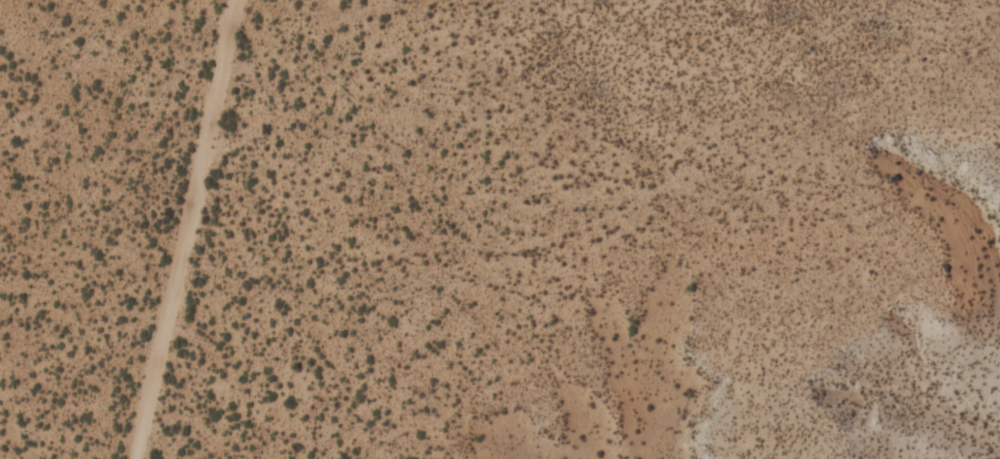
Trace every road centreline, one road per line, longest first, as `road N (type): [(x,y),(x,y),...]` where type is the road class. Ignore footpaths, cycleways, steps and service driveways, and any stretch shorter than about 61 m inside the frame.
road 1 (residential): [(135,458),(236,0)]

